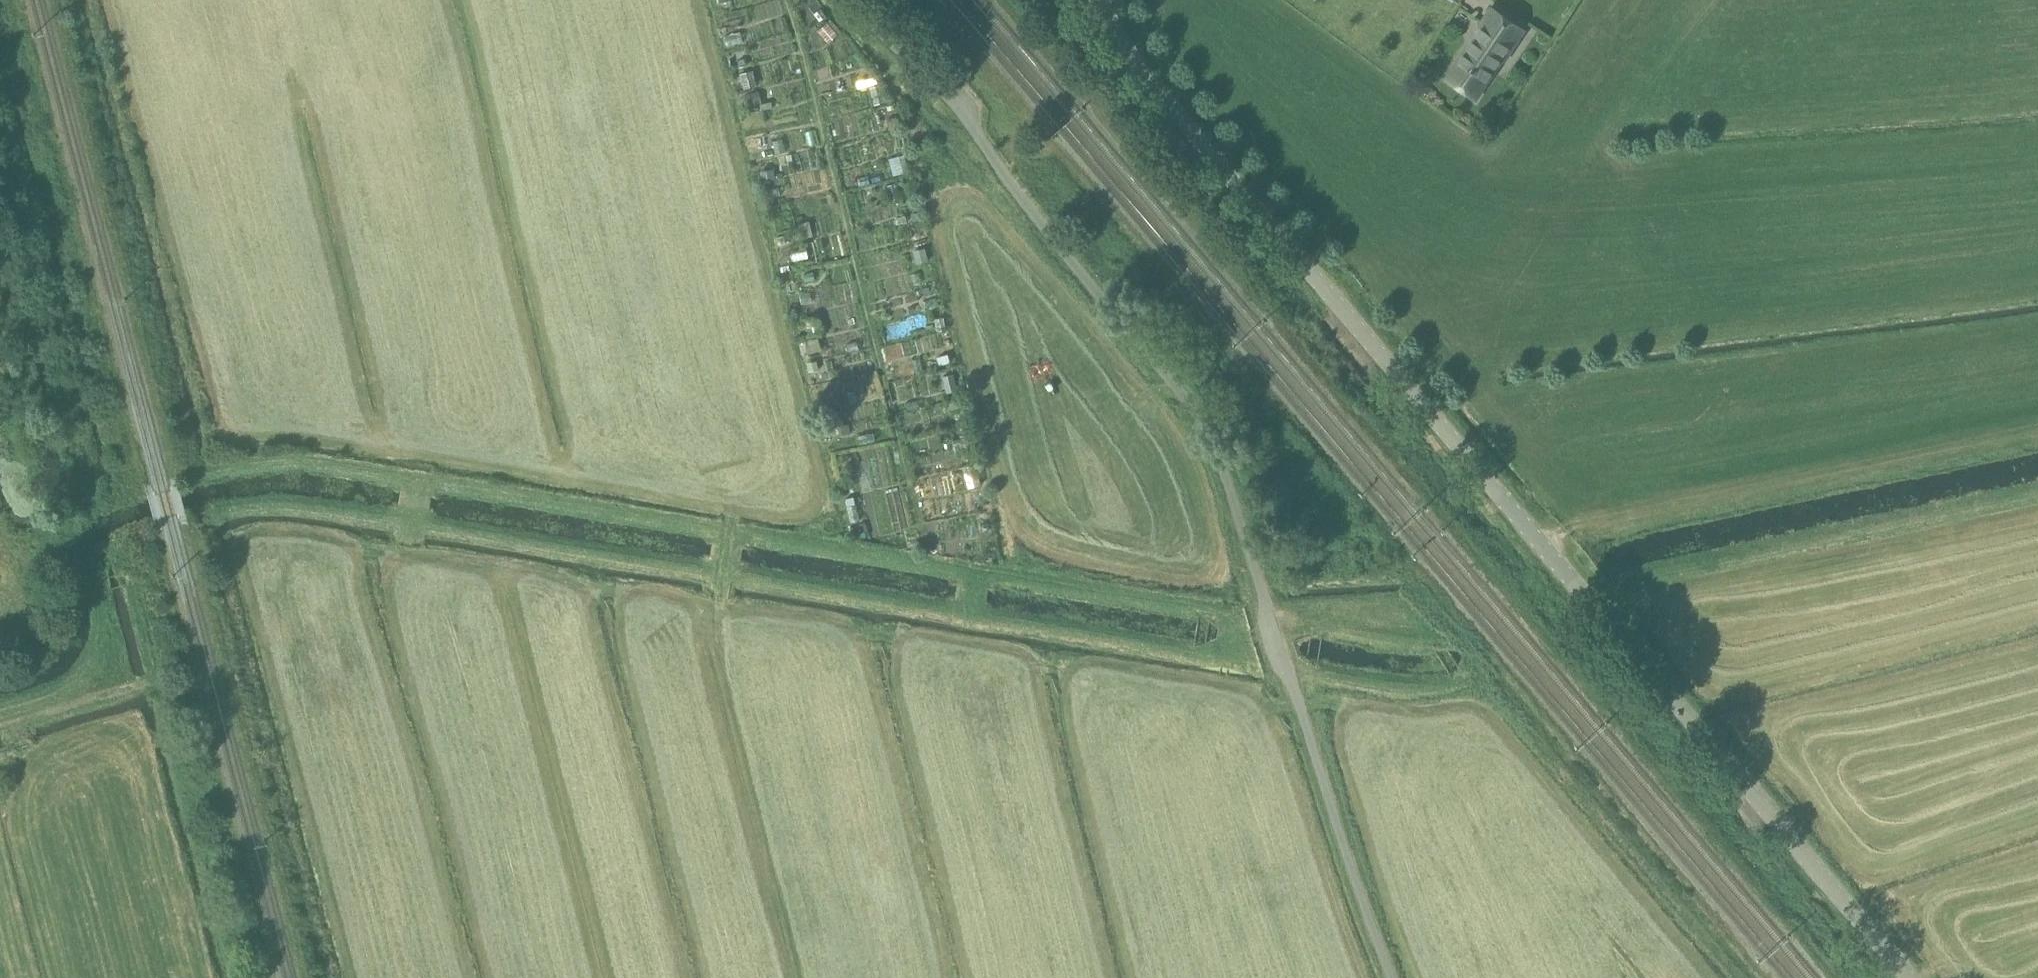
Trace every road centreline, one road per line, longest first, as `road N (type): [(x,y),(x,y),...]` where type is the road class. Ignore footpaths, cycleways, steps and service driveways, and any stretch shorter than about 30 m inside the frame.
road 1 (unclassified): [(1909,977),(1161,96),(1100,0)]
road 2 (unclassified): [(1392,977),(1207,424),(1030,209),(959,108),(848,0)]

